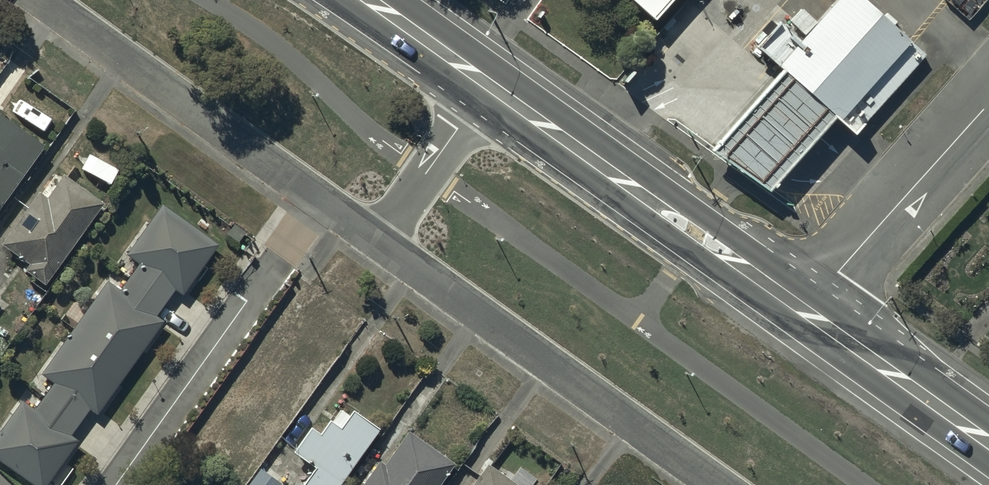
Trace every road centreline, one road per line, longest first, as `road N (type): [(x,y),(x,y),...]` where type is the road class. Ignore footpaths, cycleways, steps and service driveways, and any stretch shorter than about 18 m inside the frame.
road 1 (residential): [(719,484),(379,242)]
road 2 (residential): [(379,242),(41,0)]
road 3 (secondary): [(488,85),(802,308)]
road 4 (residential): [(802,308),(988,96)]
road 5 (secondary): [(802,308),(988,442)]
road 6 (residential): [(379,242),(488,85)]
road 7 (secondary): [(369,0),(488,85)]

